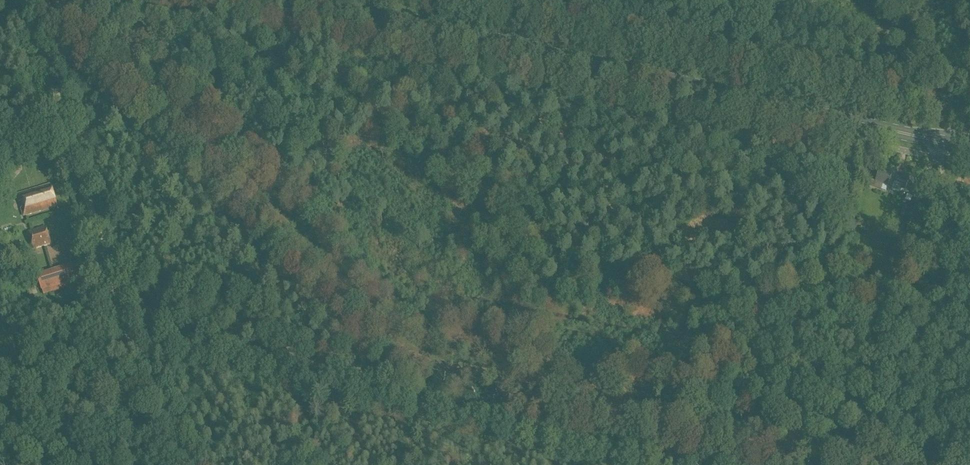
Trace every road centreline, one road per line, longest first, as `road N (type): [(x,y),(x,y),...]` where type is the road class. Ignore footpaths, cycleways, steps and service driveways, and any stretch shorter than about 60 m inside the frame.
road 1 (primary): [(969,148),(324,0)]
road 2 (track): [(48,0),(90,15),(410,345)]
road 3 (track): [(124,315),(32,7)]
road 4 (track): [(942,142),(969,307)]
road 5 (track): [(37,464),(136,348)]

